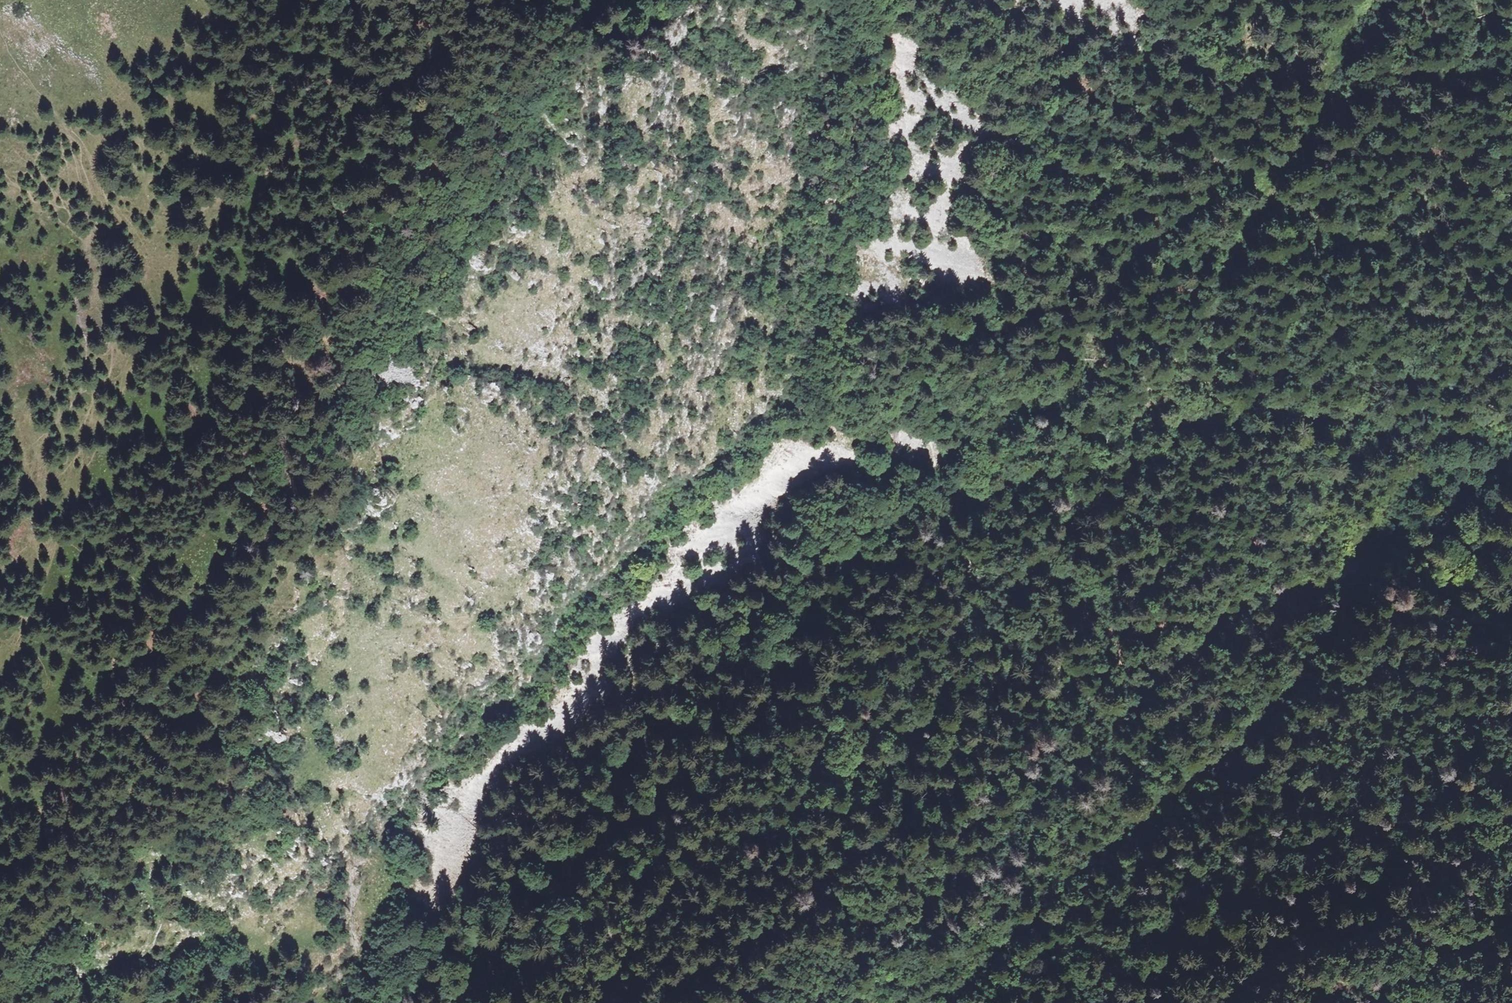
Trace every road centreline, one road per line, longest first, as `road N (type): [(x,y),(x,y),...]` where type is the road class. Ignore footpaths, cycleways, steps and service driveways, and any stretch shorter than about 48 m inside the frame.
road 1 (track): [(1379,0),(1299,155),(1192,205),(1151,242),(1118,279),(1085,367)]
road 2 (track): [(1283,168),(1241,222),(1210,318)]

